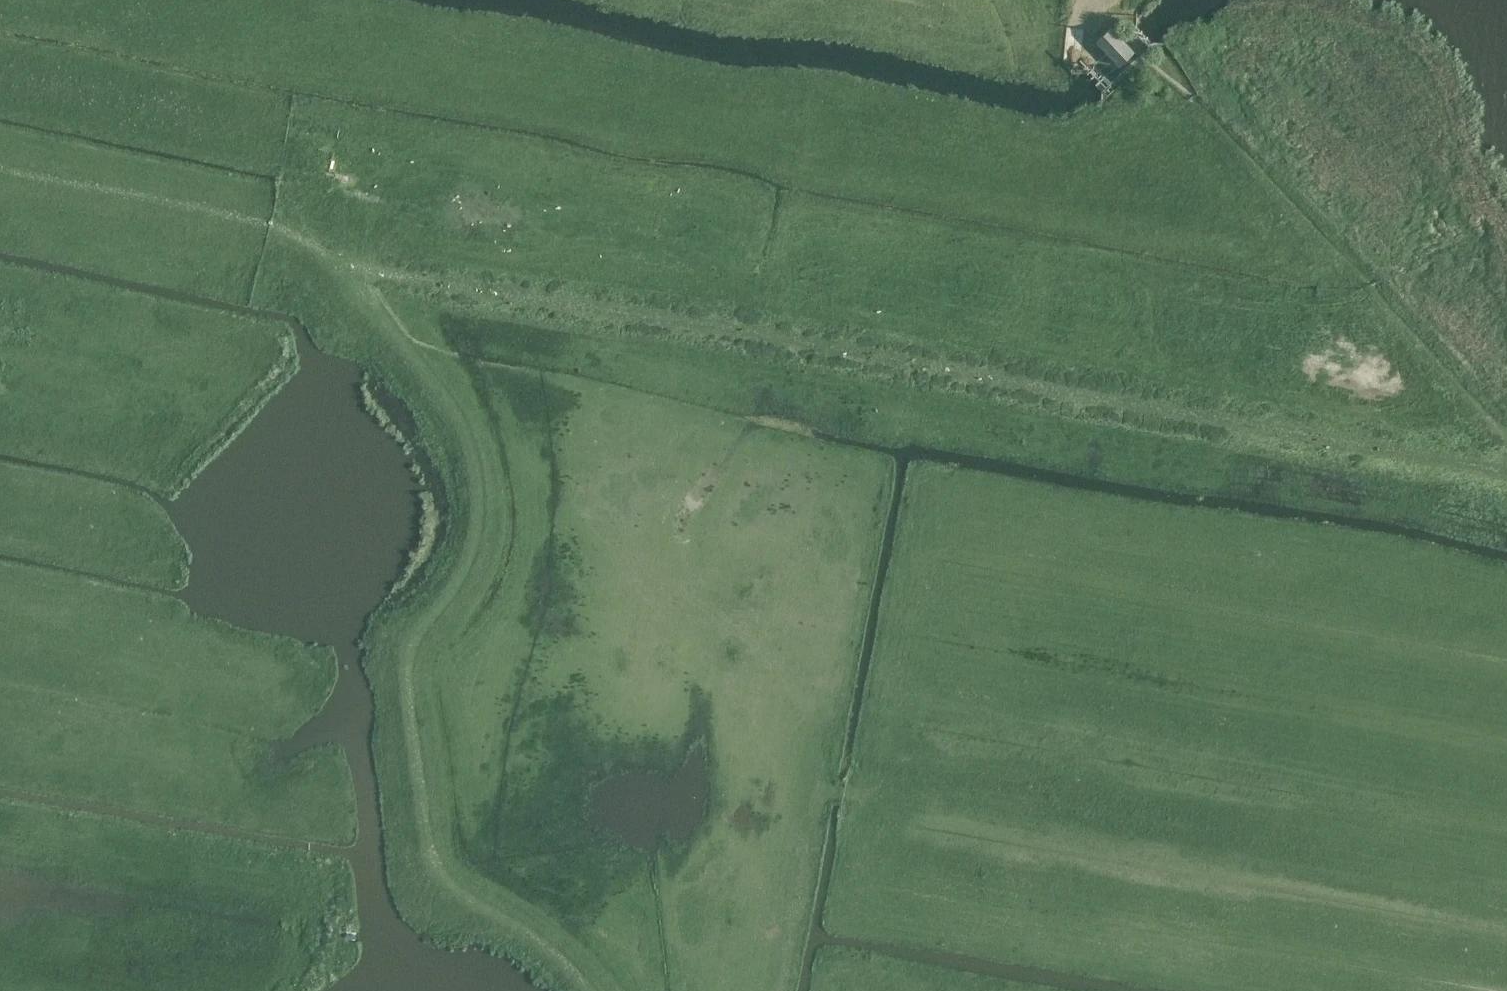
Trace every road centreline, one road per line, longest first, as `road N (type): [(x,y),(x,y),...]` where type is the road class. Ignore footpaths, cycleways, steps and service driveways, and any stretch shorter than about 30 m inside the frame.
road 1 (track): [(1108,18),(1193,99),(1506,454)]
road 2 (track): [(363,271),(293,238),(0,171)]

